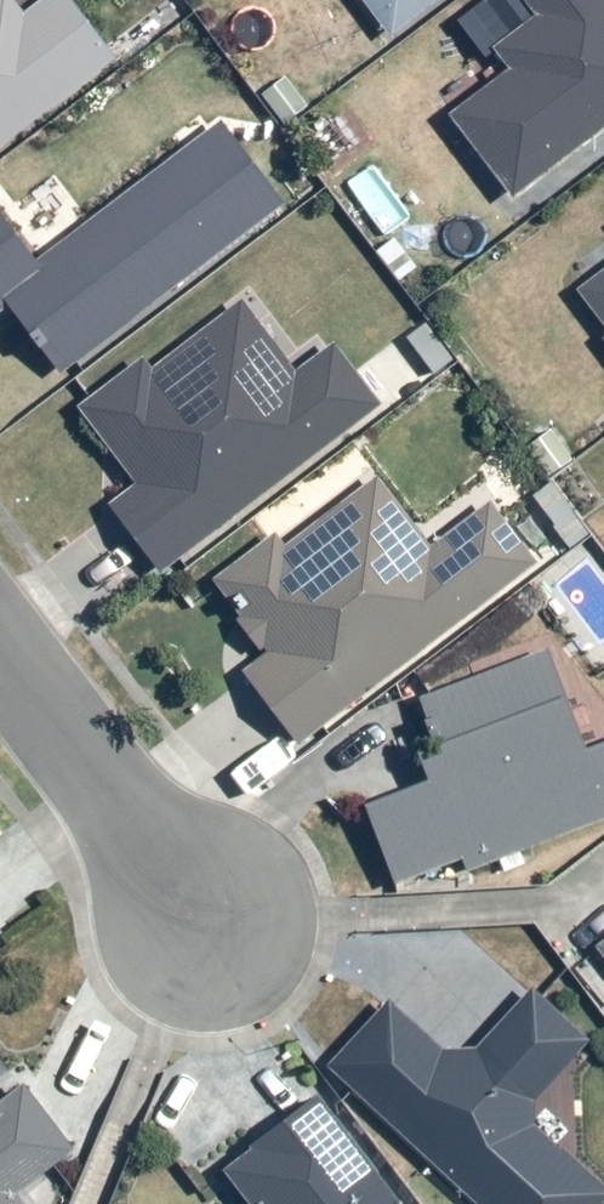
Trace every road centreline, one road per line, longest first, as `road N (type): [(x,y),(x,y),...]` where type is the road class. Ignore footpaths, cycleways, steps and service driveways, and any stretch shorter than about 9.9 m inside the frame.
road 1 (residential): [(203,917),(0,650)]

